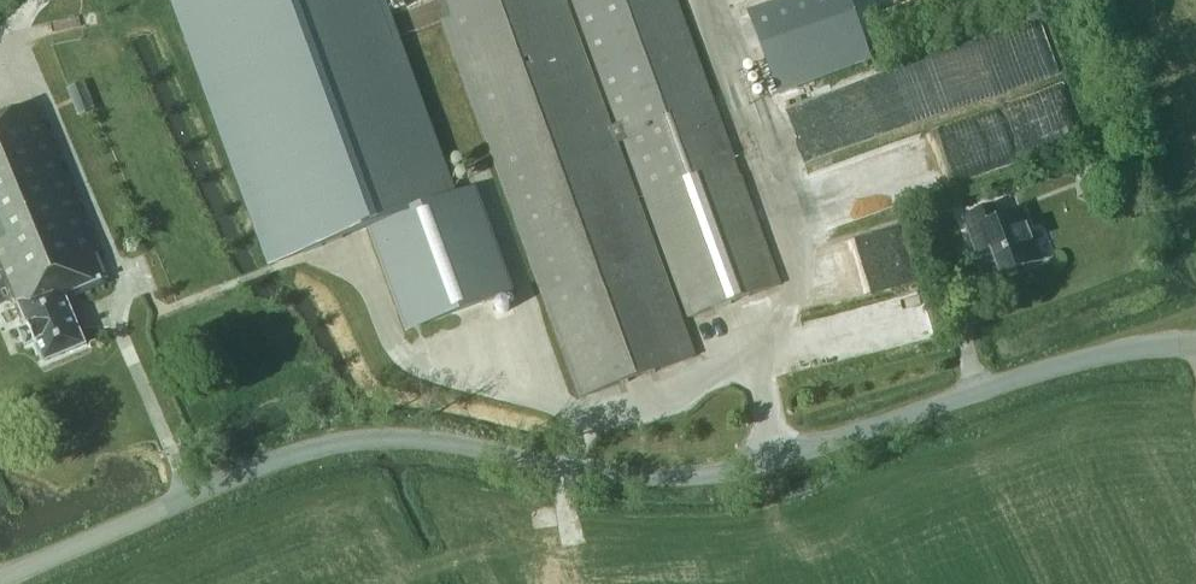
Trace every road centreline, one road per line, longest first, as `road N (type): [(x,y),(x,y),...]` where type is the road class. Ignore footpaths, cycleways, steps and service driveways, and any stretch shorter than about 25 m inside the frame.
road 1 (unclassified): [(1195,342),(1082,362),(710,474),(639,477),(433,443),(336,448),(283,461),(0,580)]

